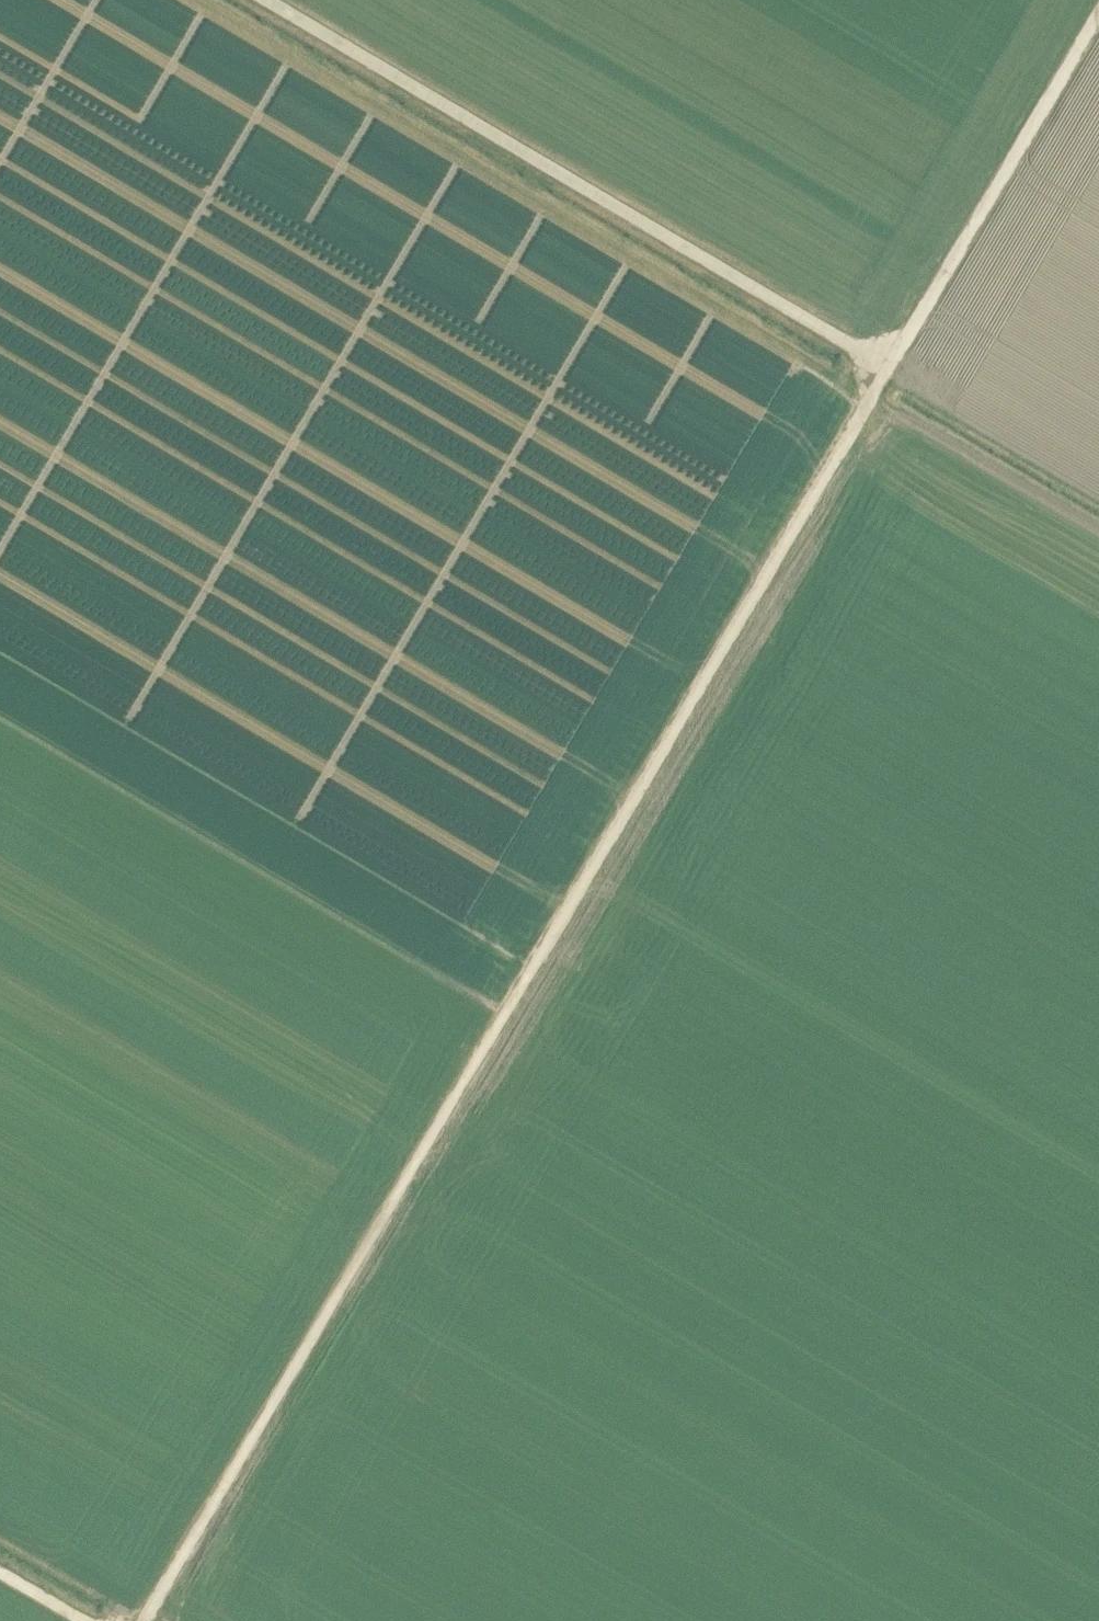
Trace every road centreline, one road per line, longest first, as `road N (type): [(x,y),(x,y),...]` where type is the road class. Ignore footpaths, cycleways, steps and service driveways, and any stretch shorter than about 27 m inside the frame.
road 1 (track): [(1098,6),(140,1620)]
road 2 (track): [(270,0),(886,364)]

